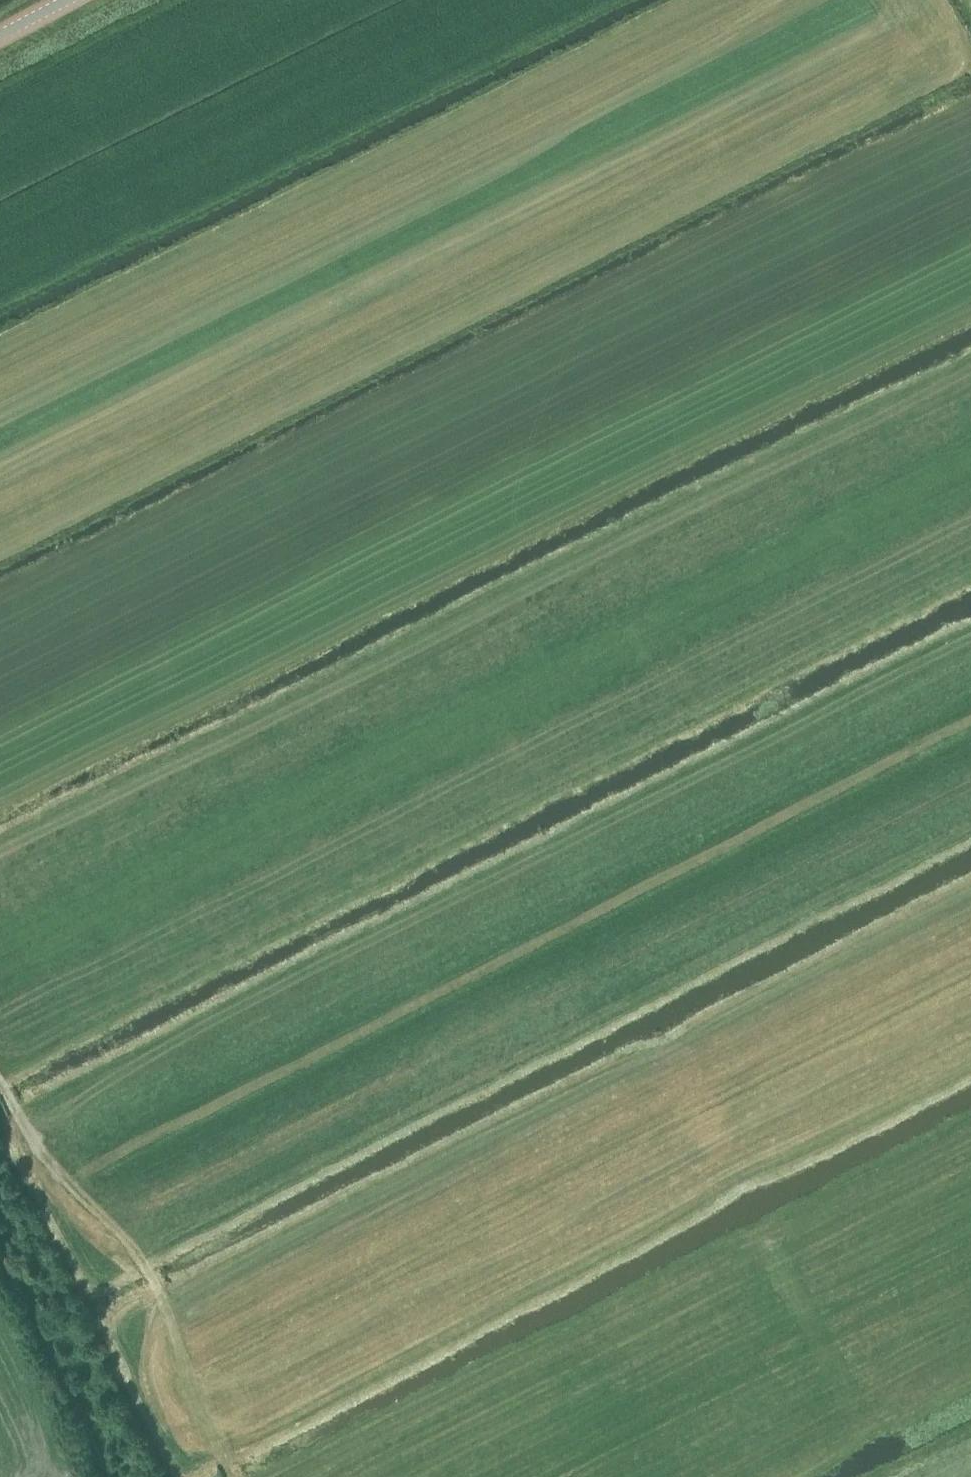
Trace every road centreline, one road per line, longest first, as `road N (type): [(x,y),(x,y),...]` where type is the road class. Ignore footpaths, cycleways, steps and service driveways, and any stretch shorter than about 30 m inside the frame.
road 1 (track): [(970,897),(170,1306),(232,1476)]
road 2 (track): [(170,1306),(135,1243),(52,1168),(0,1084)]

